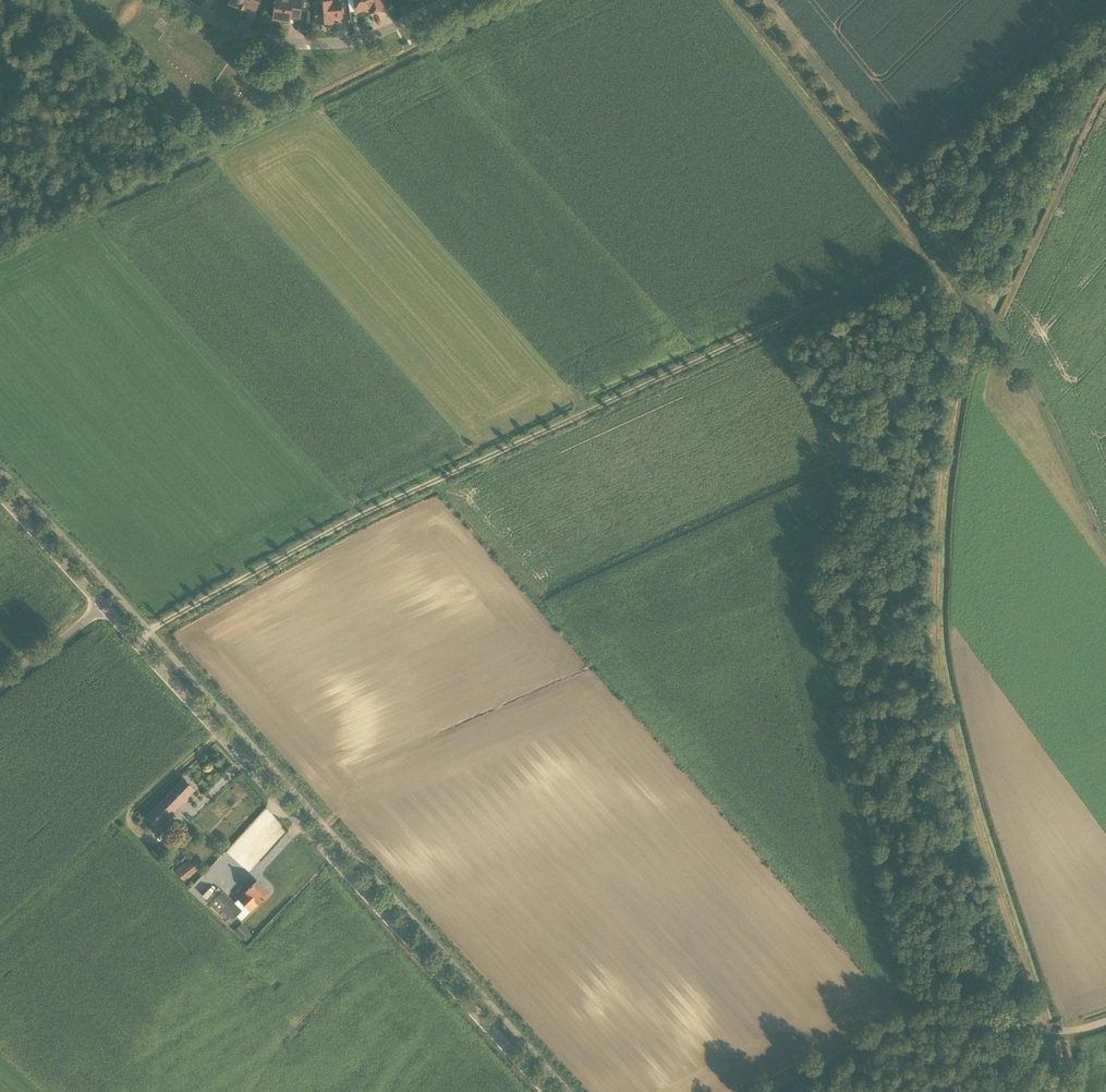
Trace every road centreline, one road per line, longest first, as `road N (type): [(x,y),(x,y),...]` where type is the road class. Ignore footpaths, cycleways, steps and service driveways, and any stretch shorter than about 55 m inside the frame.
road 1 (track): [(136,641),(367,514),(941,248),(979,306)]
road 2 (tertiary): [(557,1091),(105,606)]
road 3 (track): [(1105,41),(941,248),(741,0)]
road 4 (unclassified): [(761,1091),(920,1016),(1067,1033),(1105,1023)]
road 5 (residential): [(448,0),(371,36),(318,44),(249,35),(176,0)]
road 6 (track): [(1105,536),(1017,362),(979,306)]
road 7 (tertiary): [(105,606),(0,492)]
road 8 (unclassified): [(0,687),(105,606)]

